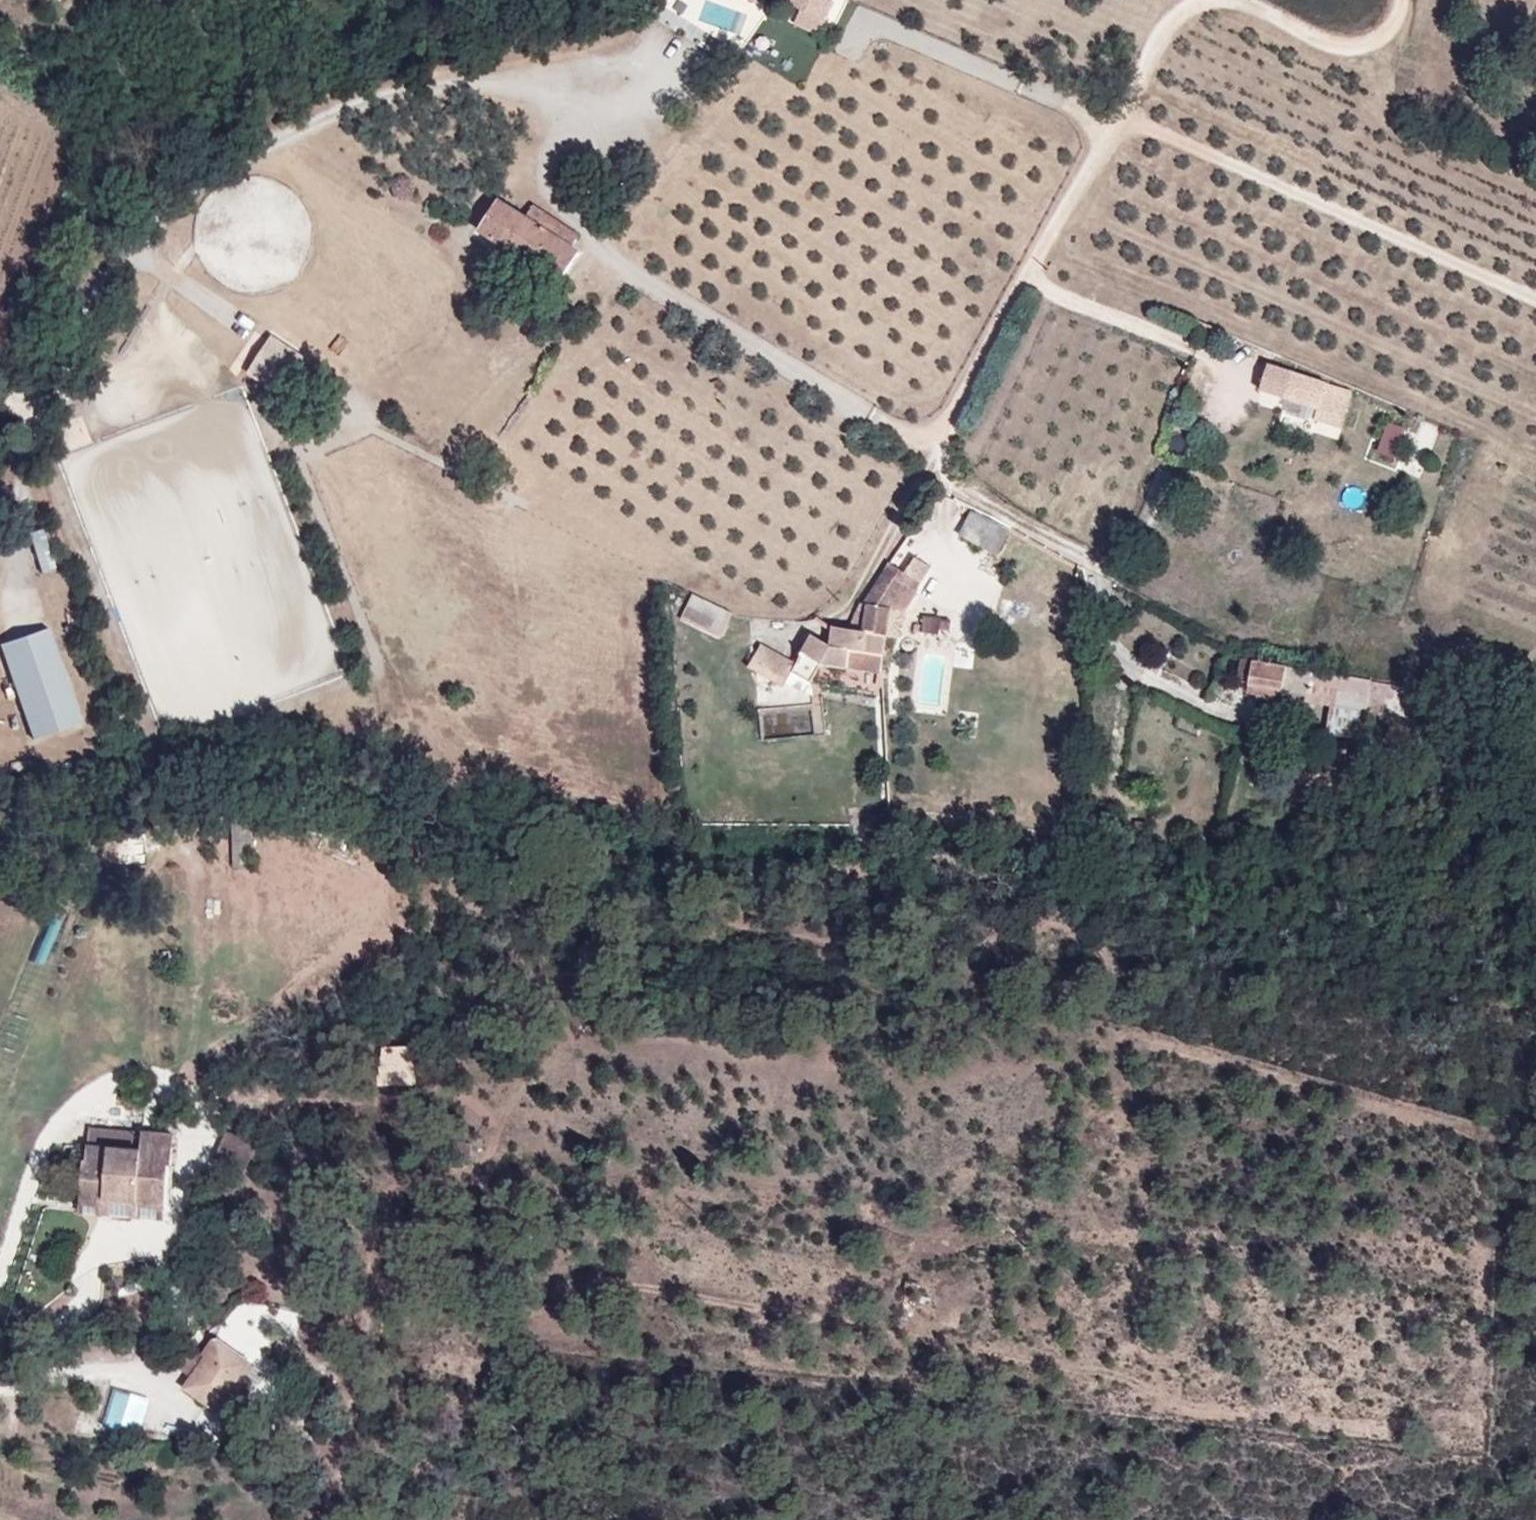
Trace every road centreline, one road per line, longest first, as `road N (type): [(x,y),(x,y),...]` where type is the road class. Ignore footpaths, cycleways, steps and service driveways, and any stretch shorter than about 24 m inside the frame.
road 1 (track): [(874,562),(1166,33),(1209,0)]
road 2 (track): [(1252,0),(1347,50),(1388,39),(1403,0)]
road 3 (track): [(1178,347),(1071,303),(1045,282),(1044,250)]

